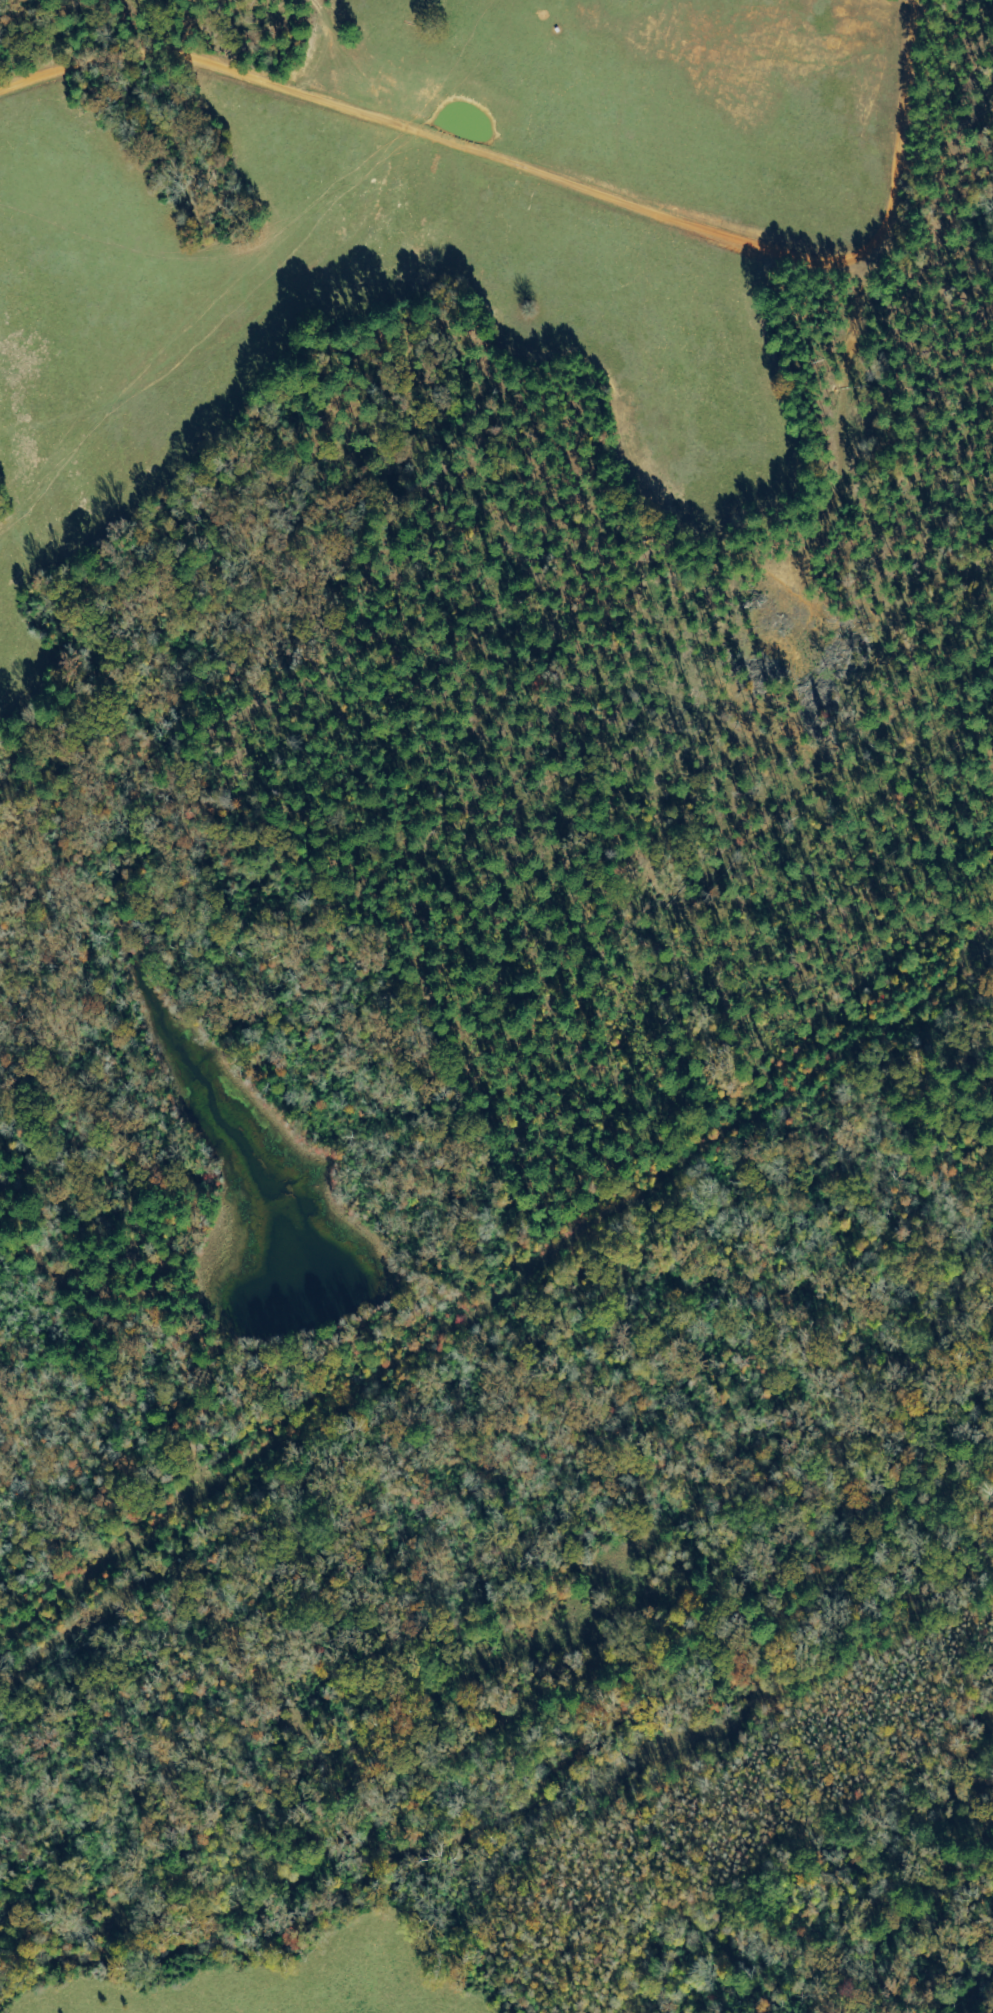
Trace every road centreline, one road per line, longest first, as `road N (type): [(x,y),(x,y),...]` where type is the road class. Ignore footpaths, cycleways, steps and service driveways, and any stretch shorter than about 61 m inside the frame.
road 1 (residential): [(249,0),(285,36),(290,101),(96,81),(0,100)]

